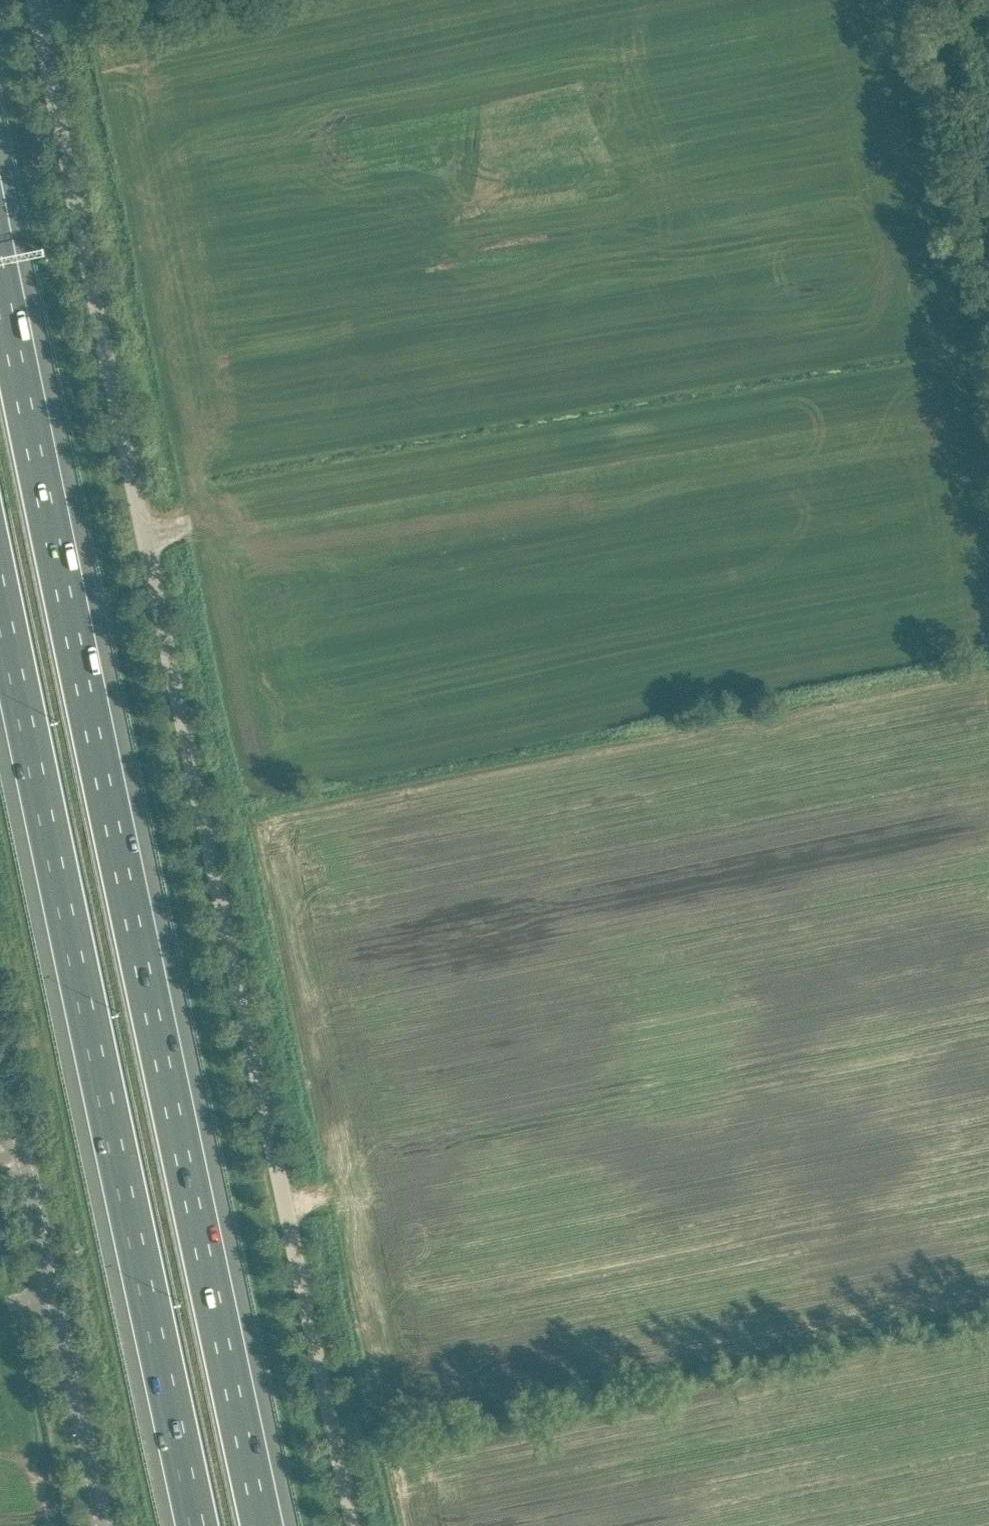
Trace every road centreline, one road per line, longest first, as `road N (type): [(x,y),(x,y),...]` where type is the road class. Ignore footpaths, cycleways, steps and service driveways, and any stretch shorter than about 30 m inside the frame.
road 1 (unclassified): [(356,1525),(39,0)]
road 2 (motorway): [(266,1525),(0,272)]
road 3 (motorway): [(0,594),(198,1525)]
road 4 (tertiary): [(104,1525),(0,1041)]

